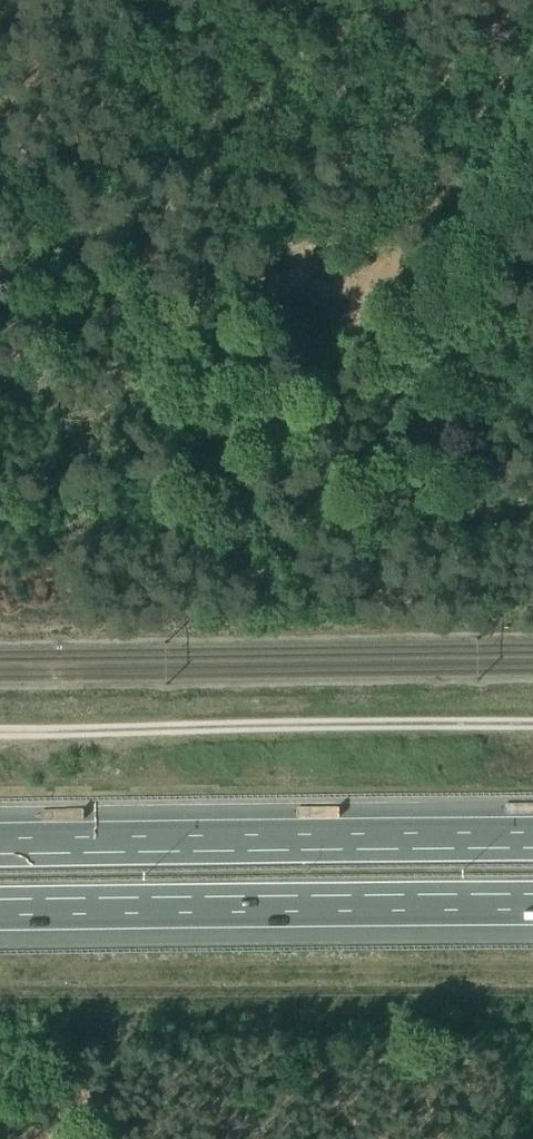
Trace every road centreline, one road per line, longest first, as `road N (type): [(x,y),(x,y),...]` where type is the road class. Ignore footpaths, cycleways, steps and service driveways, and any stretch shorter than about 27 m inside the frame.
road 1 (motorway): [(532,842),(0,846)]
road 2 (track): [(532,726),(0,730)]
road 3 (motorway): [(0,910),(532,906)]
road 4 (track): [(179,345),(532,338)]
road 5 (track): [(0,155),(179,345)]

